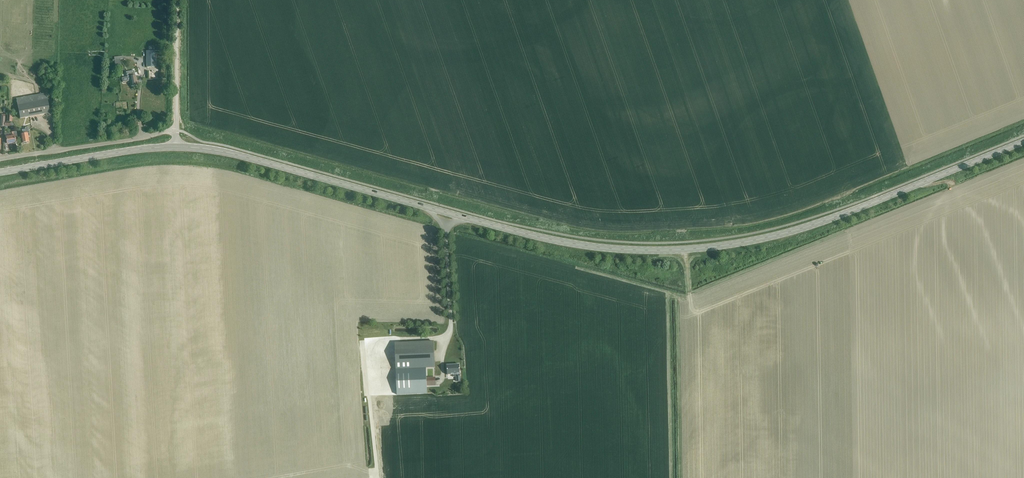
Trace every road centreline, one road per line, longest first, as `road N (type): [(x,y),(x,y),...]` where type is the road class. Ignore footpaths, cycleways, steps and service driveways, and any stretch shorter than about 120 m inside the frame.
road 1 (secondary): [(175,147),(231,153),(548,239),(659,251),(796,230),(1023,142)]
road 2 (residential): [(0,160),(176,131)]
road 3 (secondary): [(0,173),(175,147)]
road 4 (unclassified): [(176,131),(178,0)]

